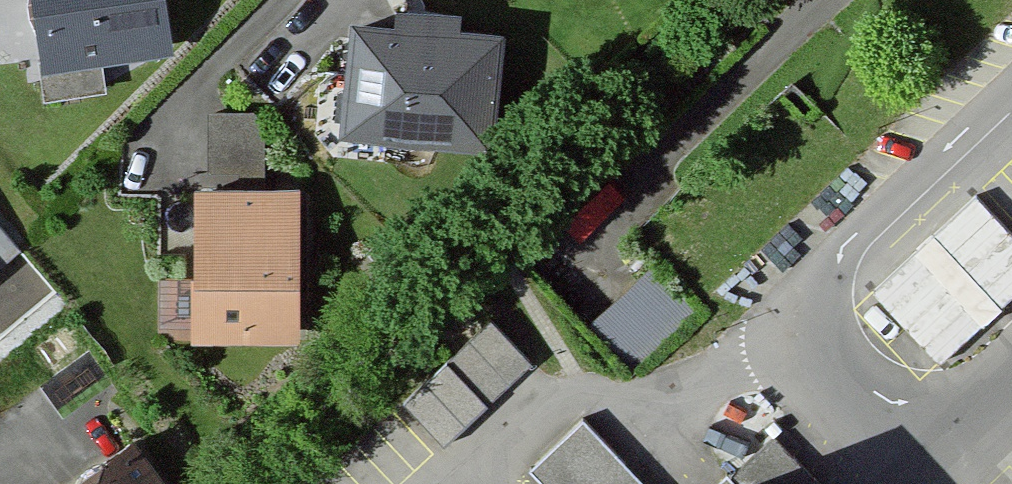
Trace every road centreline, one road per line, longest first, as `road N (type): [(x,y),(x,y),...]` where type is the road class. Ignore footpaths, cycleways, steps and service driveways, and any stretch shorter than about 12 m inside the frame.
road 1 (residential): [(288,0),(159,135)]
road 2 (residential): [(546,392),(444,483)]

